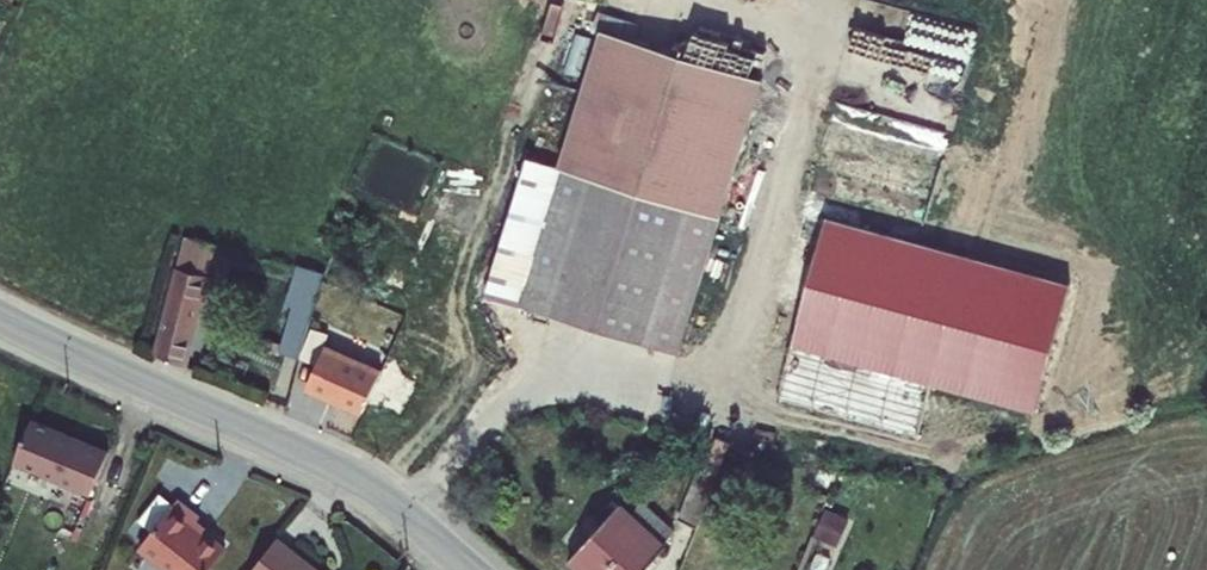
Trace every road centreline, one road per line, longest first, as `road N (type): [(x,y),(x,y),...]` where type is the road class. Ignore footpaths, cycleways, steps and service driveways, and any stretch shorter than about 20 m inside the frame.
road 1 (track): [(830,0),(710,388),(553,368)]
road 2 (tertiary): [(468,569),(350,476),(0,317)]
road 3 (track): [(815,46),(656,0)]

